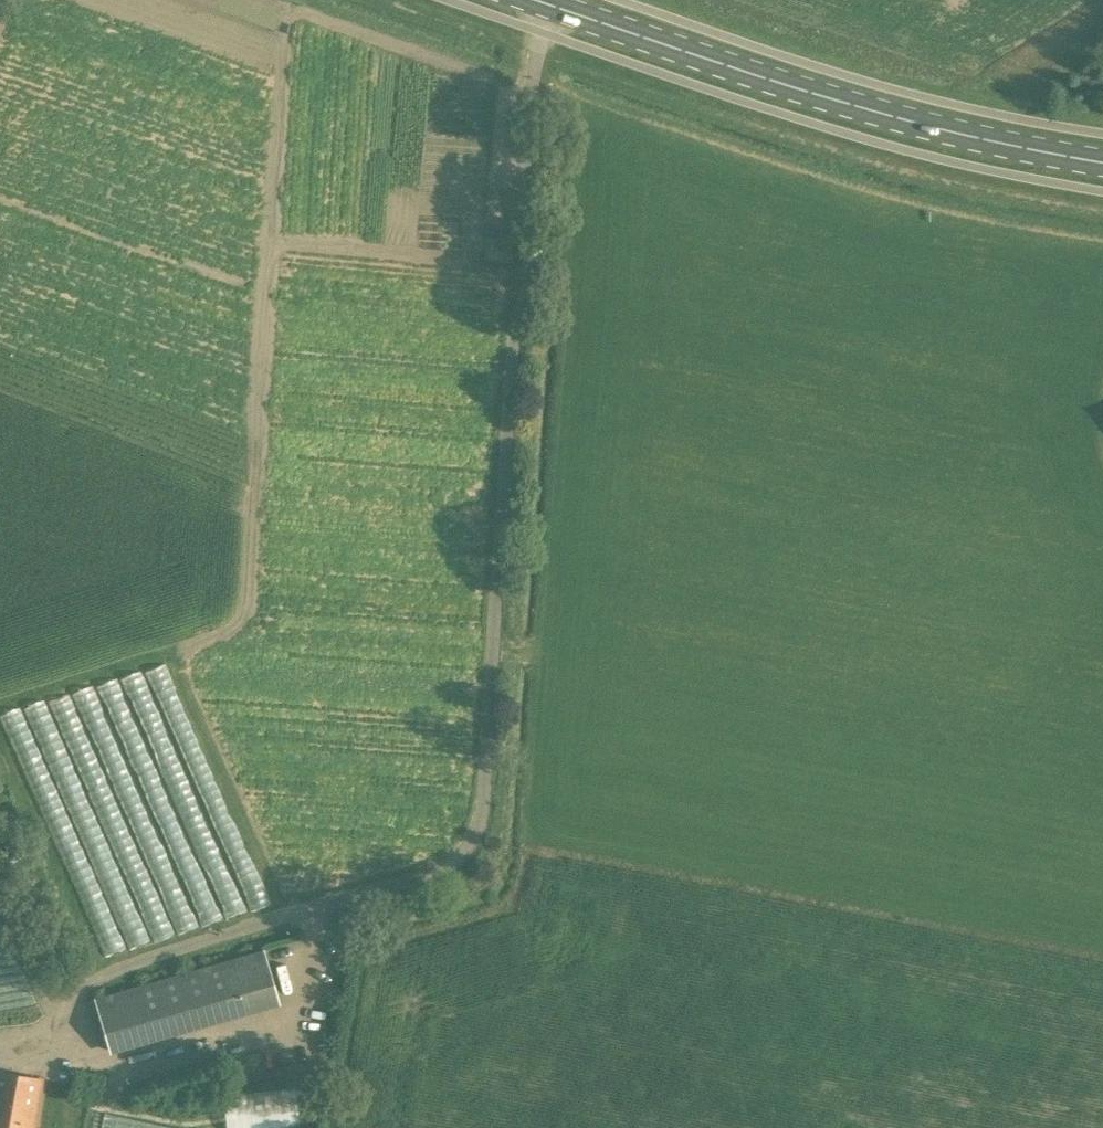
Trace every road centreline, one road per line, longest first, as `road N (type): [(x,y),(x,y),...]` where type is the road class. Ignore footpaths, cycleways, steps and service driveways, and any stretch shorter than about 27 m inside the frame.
road 1 (primary): [(1102,162),(837,102),(535,0)]

